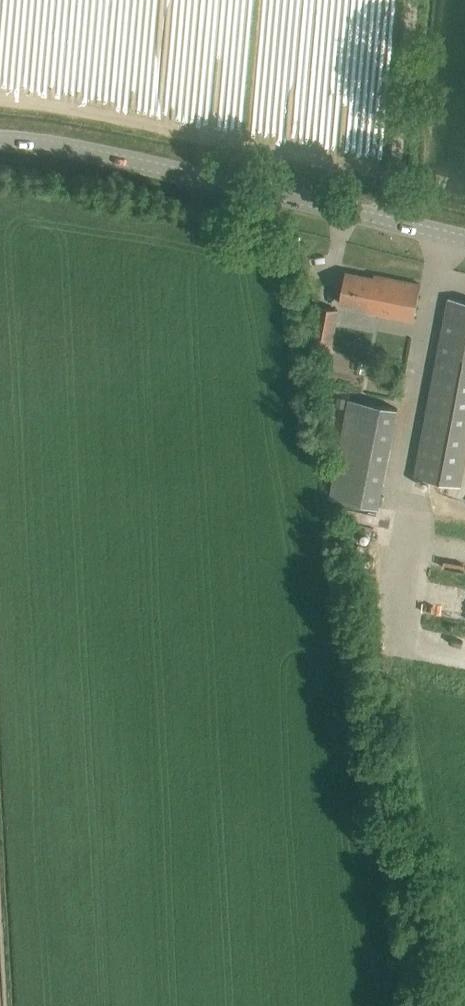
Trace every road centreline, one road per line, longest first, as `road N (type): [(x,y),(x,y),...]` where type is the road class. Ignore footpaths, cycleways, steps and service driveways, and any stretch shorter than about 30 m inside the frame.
road 1 (tertiary): [(0,141),(70,149),(464,239)]
road 2 (track): [(390,221),(409,0)]

